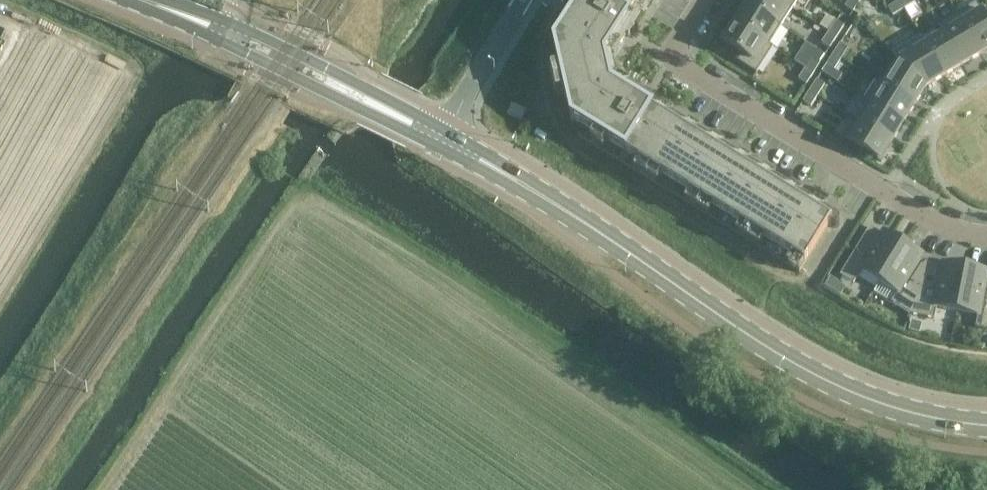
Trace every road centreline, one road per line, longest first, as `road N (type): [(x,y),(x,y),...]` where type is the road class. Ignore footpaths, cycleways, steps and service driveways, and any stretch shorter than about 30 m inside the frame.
road 1 (secondary): [(985,426),(851,397),(442,138)]
road 2 (residential): [(706,0),(669,58),(884,190),(986,234)]
road 3 (secondary): [(442,138),(212,25)]
road 4 (residential): [(453,120),(526,0)]

